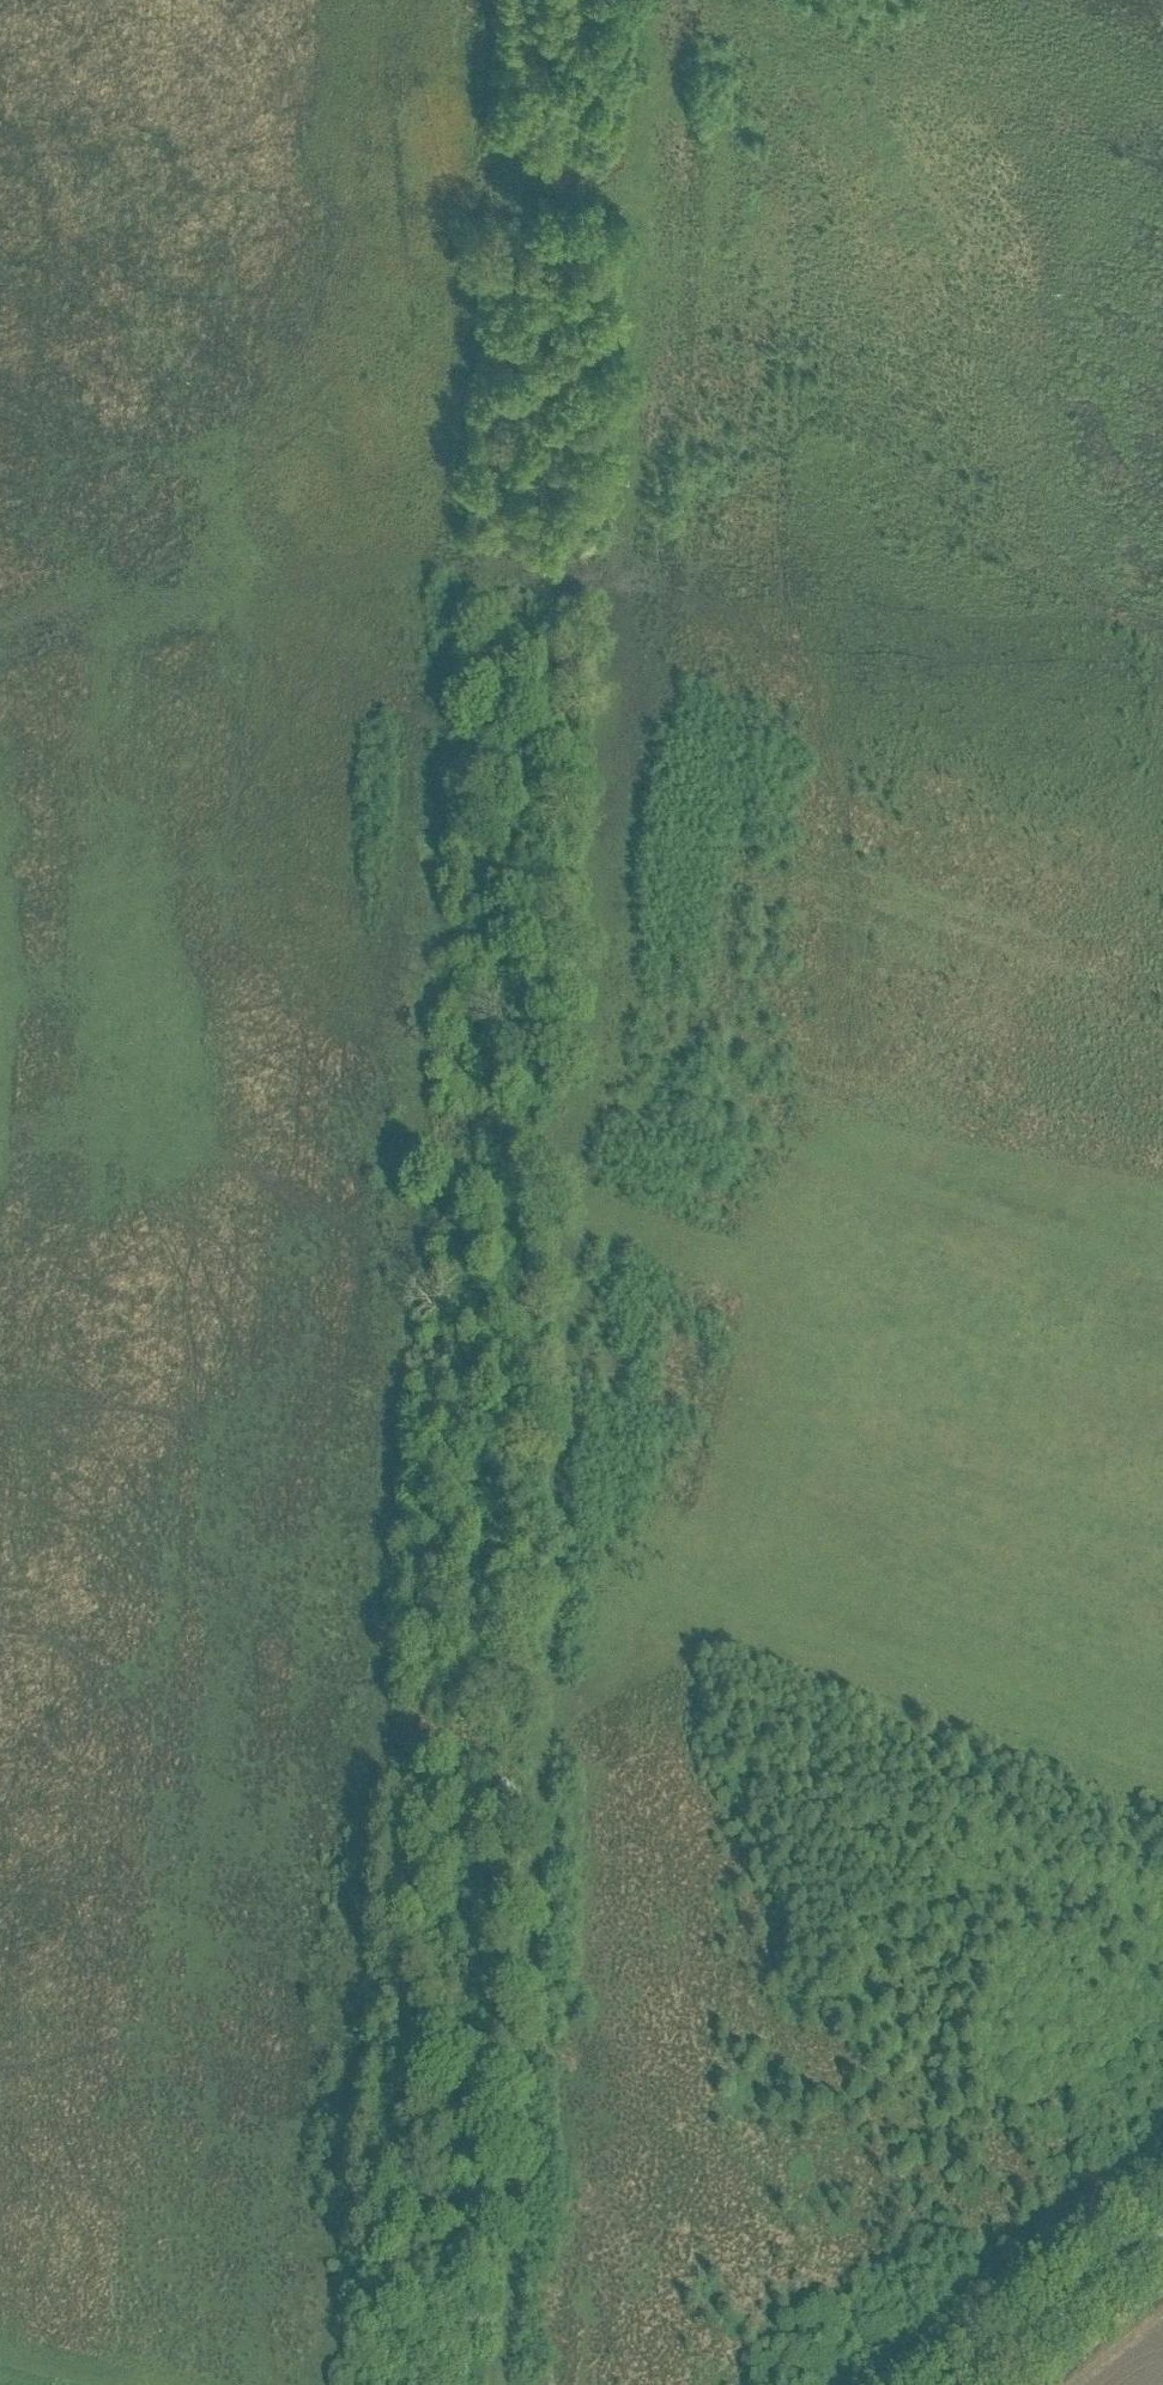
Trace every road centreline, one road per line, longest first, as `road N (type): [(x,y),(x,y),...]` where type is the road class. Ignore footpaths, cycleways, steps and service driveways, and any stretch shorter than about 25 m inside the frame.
road 1 (unclassified): [(980,2384),(1162,2240)]

